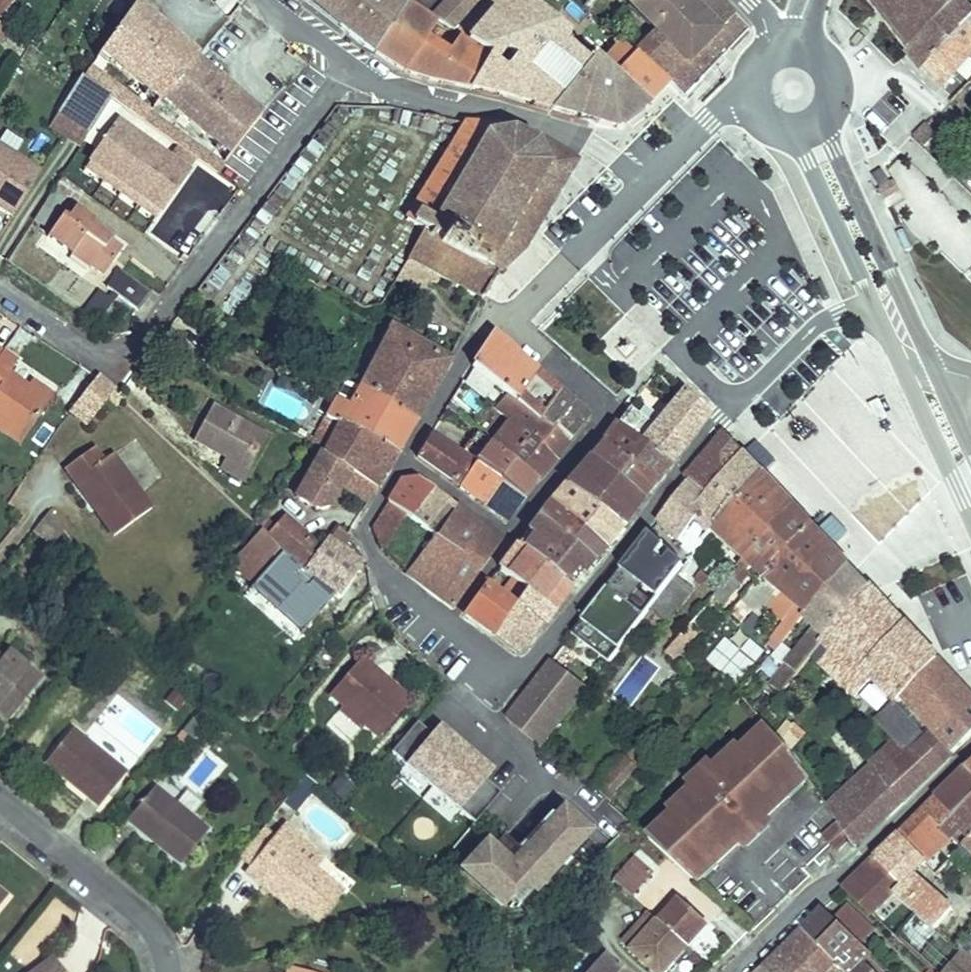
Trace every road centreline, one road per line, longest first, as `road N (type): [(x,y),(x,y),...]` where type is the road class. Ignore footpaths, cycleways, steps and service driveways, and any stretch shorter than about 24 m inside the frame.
road 1 (residential): [(0,292),(101,357),(126,358),(346,63)]
road 2 (residential): [(730,405),(526,669),(512,673),(451,624)]
road 3 (residential): [(649,175),(576,136),(409,95),(346,63)]
road 4 (residential): [(731,971),(970,753)]
road 5 (residential): [(502,317),(601,414),(512,536)]
road 6 (residential): [(171,971),(160,932),(0,802)]
road 7 (secondary): [(896,327),(893,278),(825,120)]
road 8 (unclassified): [(579,249),(730,405)]
road 9 (secondary): [(799,135),(865,289),(896,327)]
road 10 (residential): [(502,317),(485,325),(403,458)]
road 11 (secondary): [(917,368),(919,396),(970,513)]
road 12 (residential): [(403,458),(512,536)]
road 13 (unclassified): [(747,101),(728,106),(649,175)]

